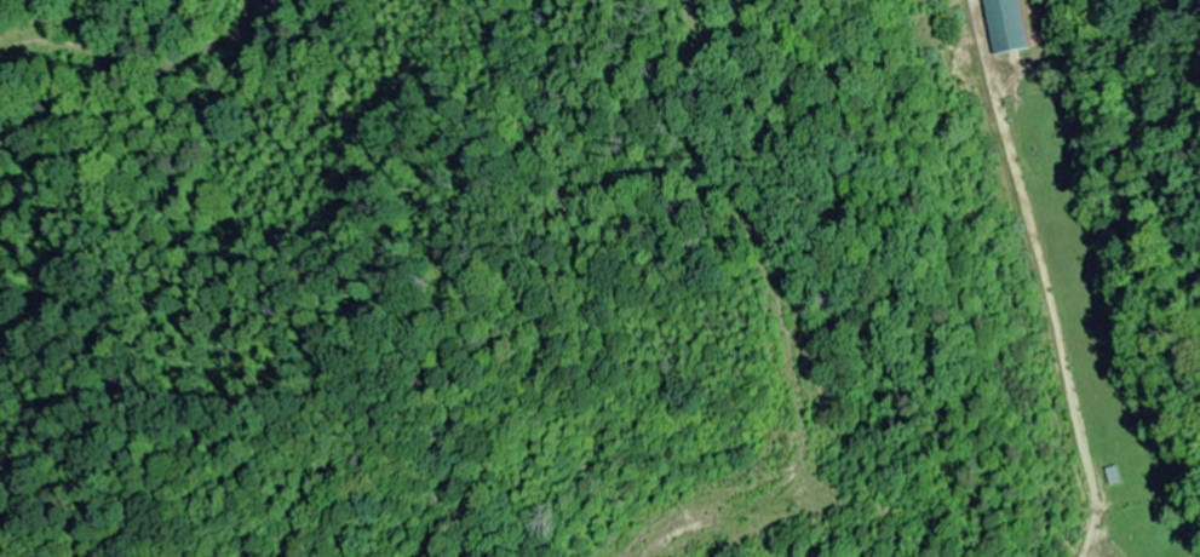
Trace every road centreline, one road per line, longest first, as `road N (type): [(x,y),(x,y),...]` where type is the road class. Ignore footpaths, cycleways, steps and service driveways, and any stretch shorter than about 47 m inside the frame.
road 1 (residential): [(1199,264),(1122,0)]

